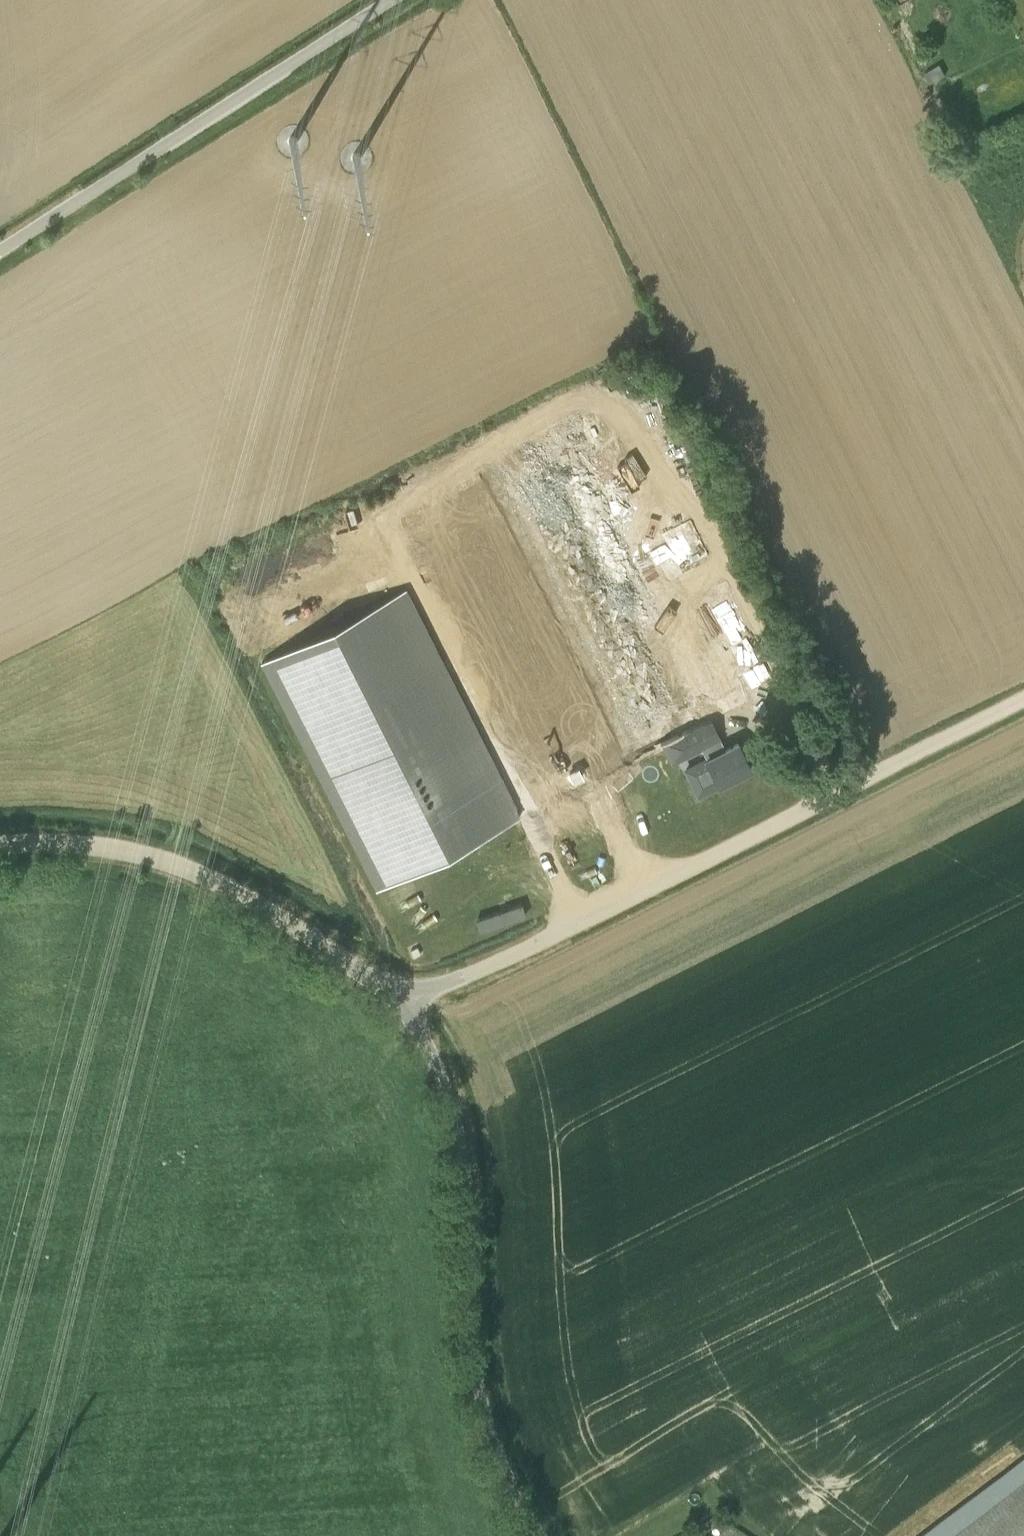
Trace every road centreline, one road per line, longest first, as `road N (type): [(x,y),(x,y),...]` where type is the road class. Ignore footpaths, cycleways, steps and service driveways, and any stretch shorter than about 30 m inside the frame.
road 1 (unclassified): [(1023,700),(571,927),(400,1001)]
road 2 (unclassified): [(543,1535),(504,1473),(483,1411),(456,1128),(400,1001)]
road 3 (unclassified): [(0,253),(393,0)]
road 4 (unclassified): [(400,1001),(270,915),(157,862),(43,846),(0,856)]

